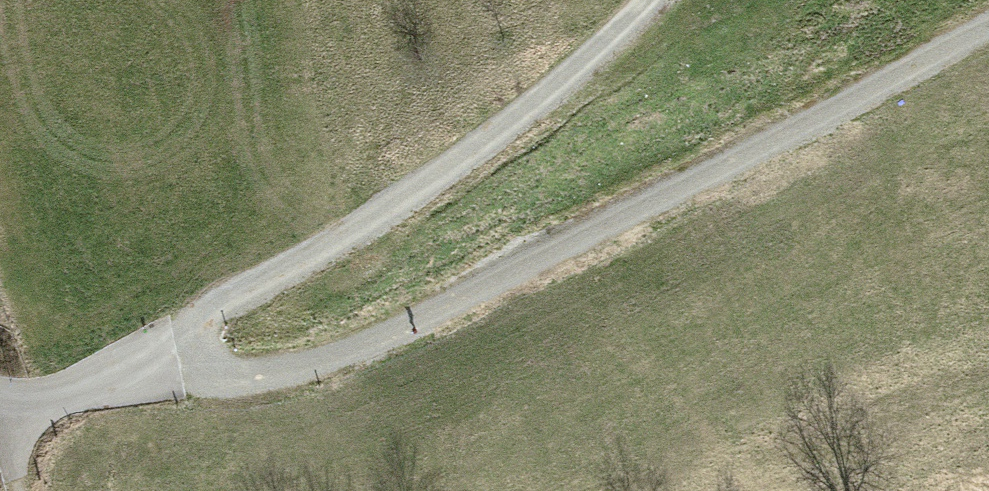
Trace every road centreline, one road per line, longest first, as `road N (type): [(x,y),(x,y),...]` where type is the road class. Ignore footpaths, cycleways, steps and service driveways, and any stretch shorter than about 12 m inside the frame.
road 1 (track): [(85,380),(222,389),(447,316),(988,40)]
road 2 (track): [(651,0),(600,62),(351,246),(19,408),(24,490)]

